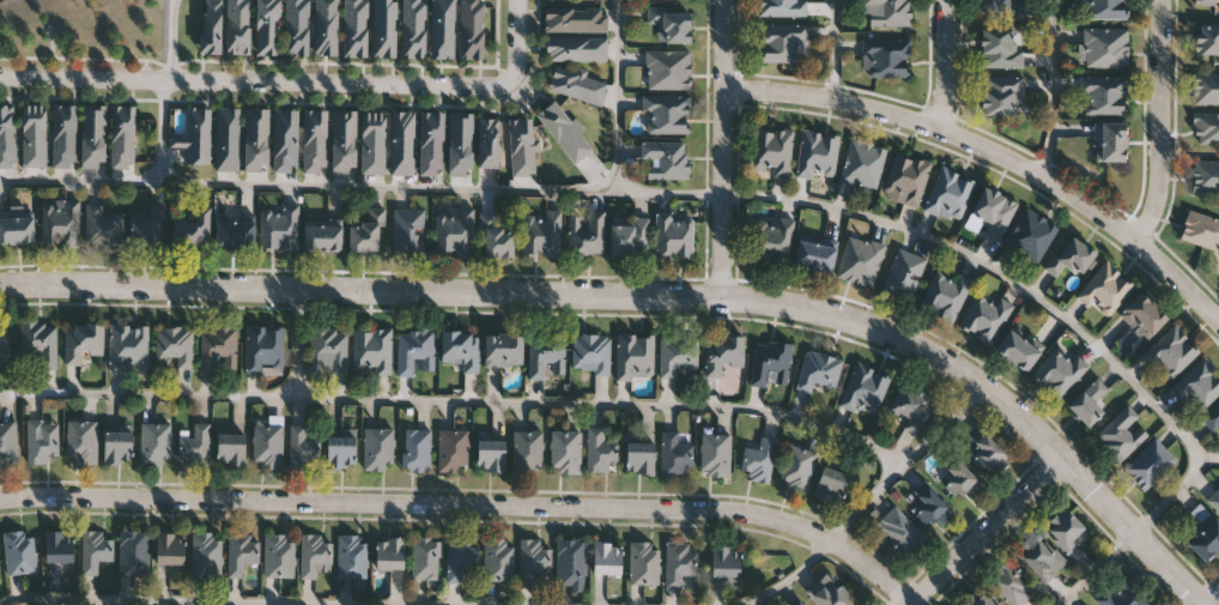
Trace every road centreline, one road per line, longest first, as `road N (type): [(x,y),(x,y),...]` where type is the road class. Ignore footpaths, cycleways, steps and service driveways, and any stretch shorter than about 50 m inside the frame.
road 1 (tertiary): [(1205,604),(997,397),(940,358),(818,308),(717,294),(0,279)]
road 2 (residential): [(0,498),(741,509),(823,536),(909,601)]
road 3 (residential): [(721,86),(856,103),(996,147),(1132,235),(1218,317)]
road 4 (residential): [(0,77),(509,83)]
road 5 (residential): [(722,0),(717,294)]
road 6 (residential): [(1132,235),(1156,206),(1162,0)]
road 7 (residential): [(904,604),(1056,454)]
road 8 (residential): [(942,128),(944,0)]

